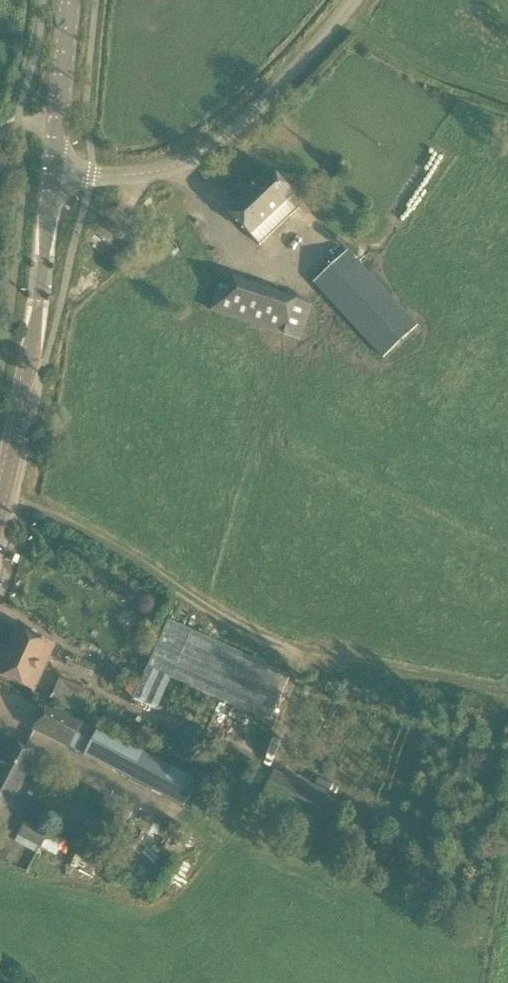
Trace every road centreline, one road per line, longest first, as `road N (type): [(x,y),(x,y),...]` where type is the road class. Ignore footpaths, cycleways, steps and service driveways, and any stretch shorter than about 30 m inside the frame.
road 1 (unclassified): [(53,163),(91,176),(127,176),(196,157),(259,112),(355,0)]
road 2 (tertiary): [(0,498),(30,363),(53,163)]
road 3 (tertiary): [(53,163),(68,0)]

